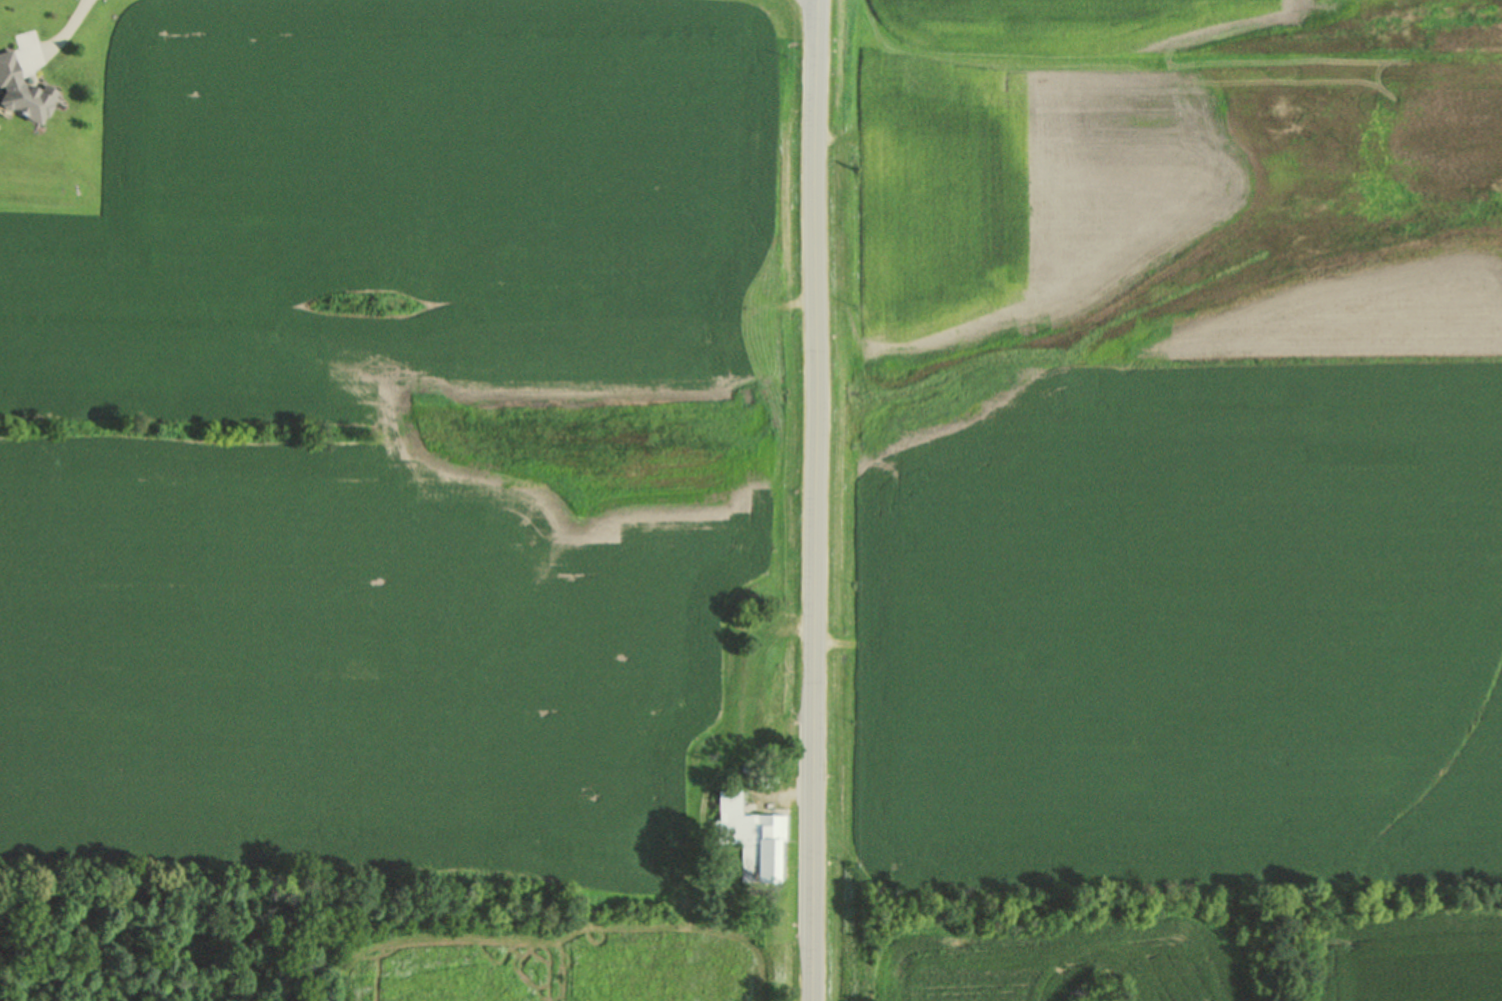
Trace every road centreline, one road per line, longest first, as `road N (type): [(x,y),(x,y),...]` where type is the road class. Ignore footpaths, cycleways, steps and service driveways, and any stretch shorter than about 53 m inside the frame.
road 1 (primary): [(819,1000),(819,0)]
road 2 (track): [(818,297),(783,305),(762,322),(779,515)]

